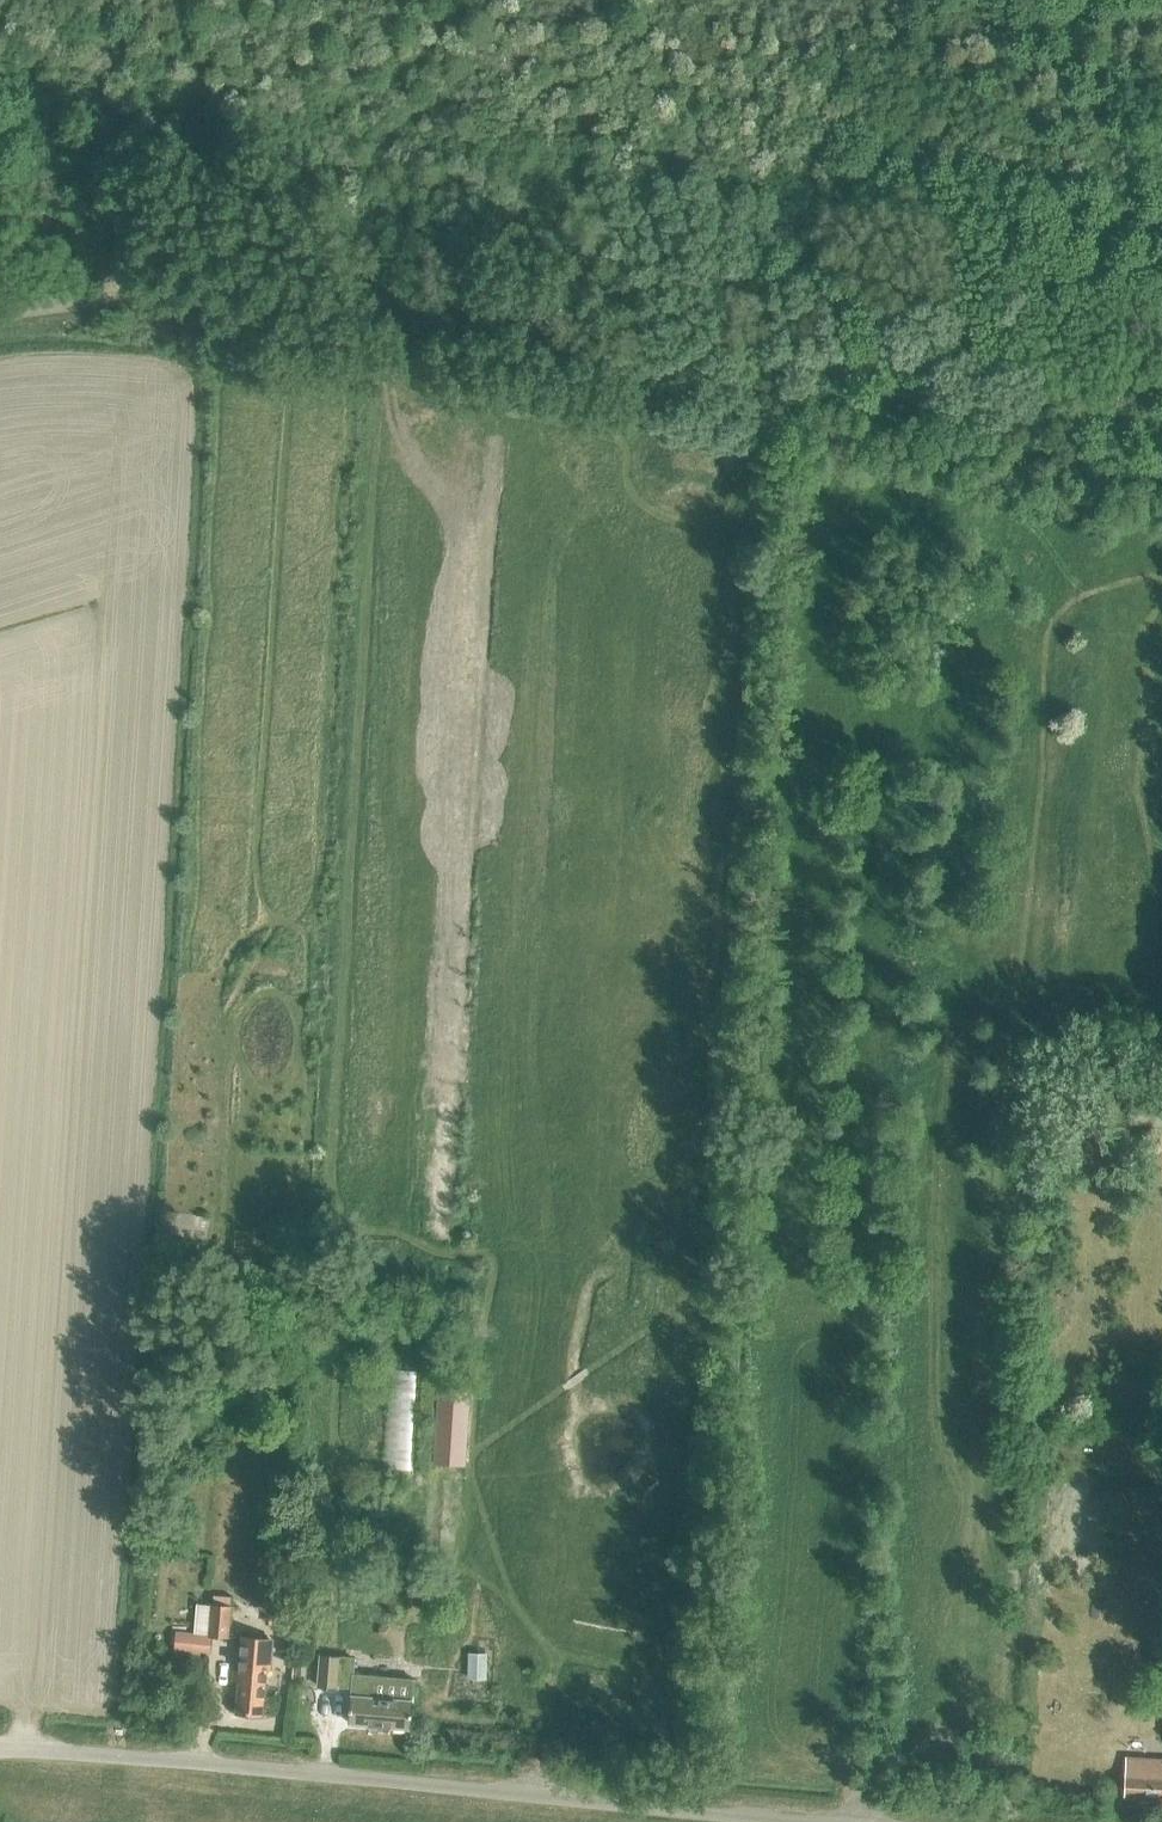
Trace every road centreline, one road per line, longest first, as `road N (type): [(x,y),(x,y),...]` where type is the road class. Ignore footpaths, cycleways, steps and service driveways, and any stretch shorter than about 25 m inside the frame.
road 1 (unclassified): [(869,1821),(0,1750)]

